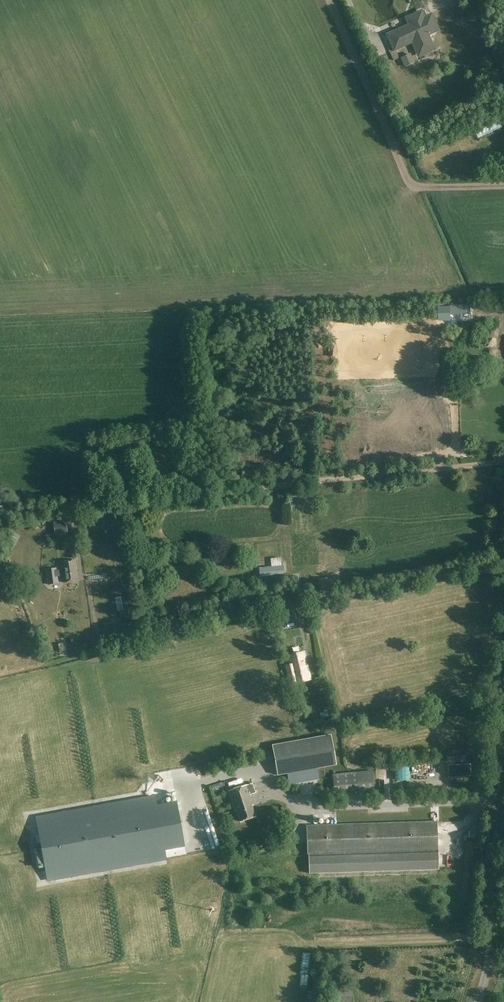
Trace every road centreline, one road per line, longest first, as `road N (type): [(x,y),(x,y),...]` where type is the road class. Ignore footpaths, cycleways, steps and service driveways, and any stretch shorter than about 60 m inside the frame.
road 1 (track): [(0,515),(503,465)]
road 2 (track): [(503,186),(412,186),(329,0)]
road 3 (unclassified): [(479,1001),(489,959),(503,762)]
road 4 (track): [(491,936),(326,943)]

